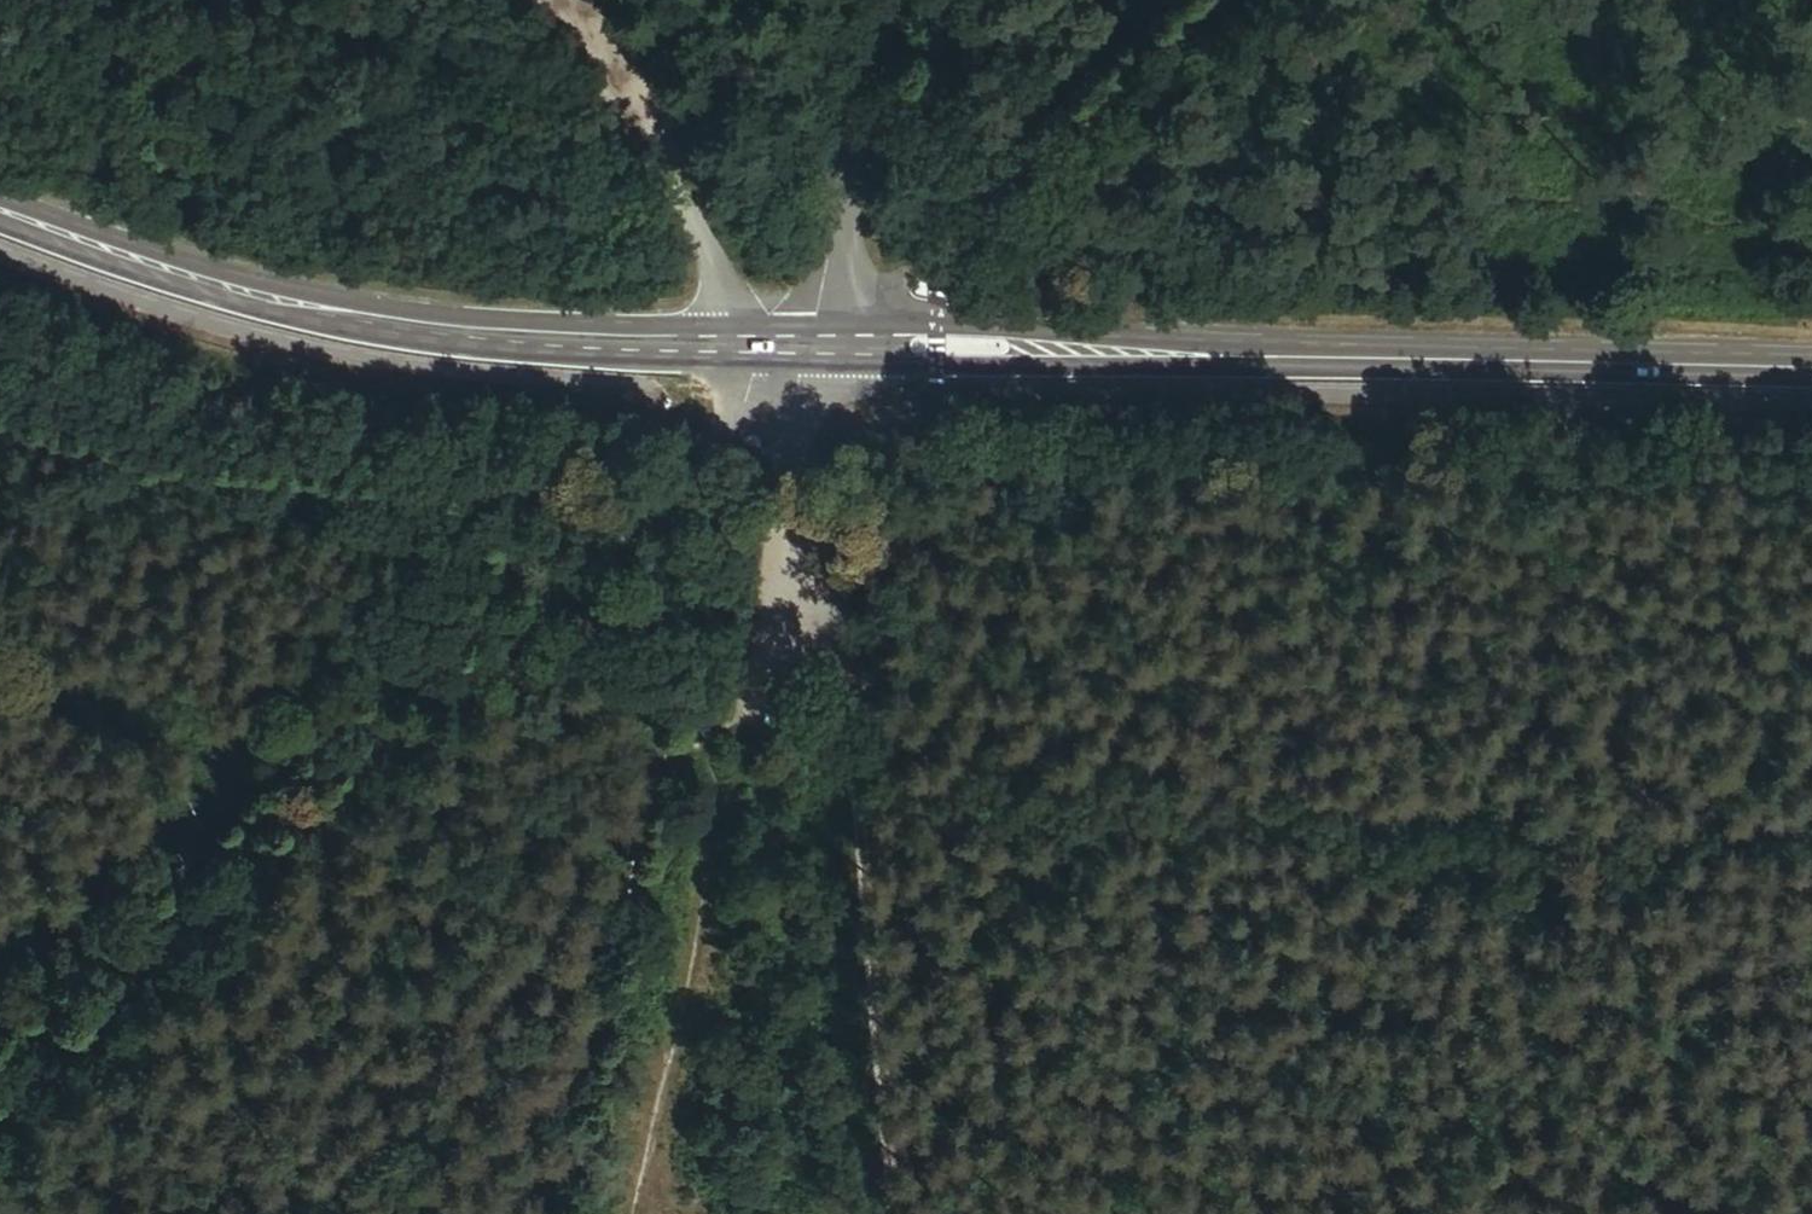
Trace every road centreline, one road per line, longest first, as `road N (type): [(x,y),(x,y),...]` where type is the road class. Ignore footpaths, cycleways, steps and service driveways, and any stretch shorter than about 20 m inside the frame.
road 1 (track): [(0,1099),(659,473),(716,430),(753,378),(740,344)]
road 2 (primary): [(1811,368),(818,350)]
road 3 (primary): [(818,350),(585,343),(386,315),(0,199)]
road 4 (track): [(1228,0),(975,224),(818,350)]
road 5 (track): [(833,713),(894,1213)]
road 6 (secondary): [(818,350),(896,0)]
road 7 (track): [(822,476),(833,713)]

